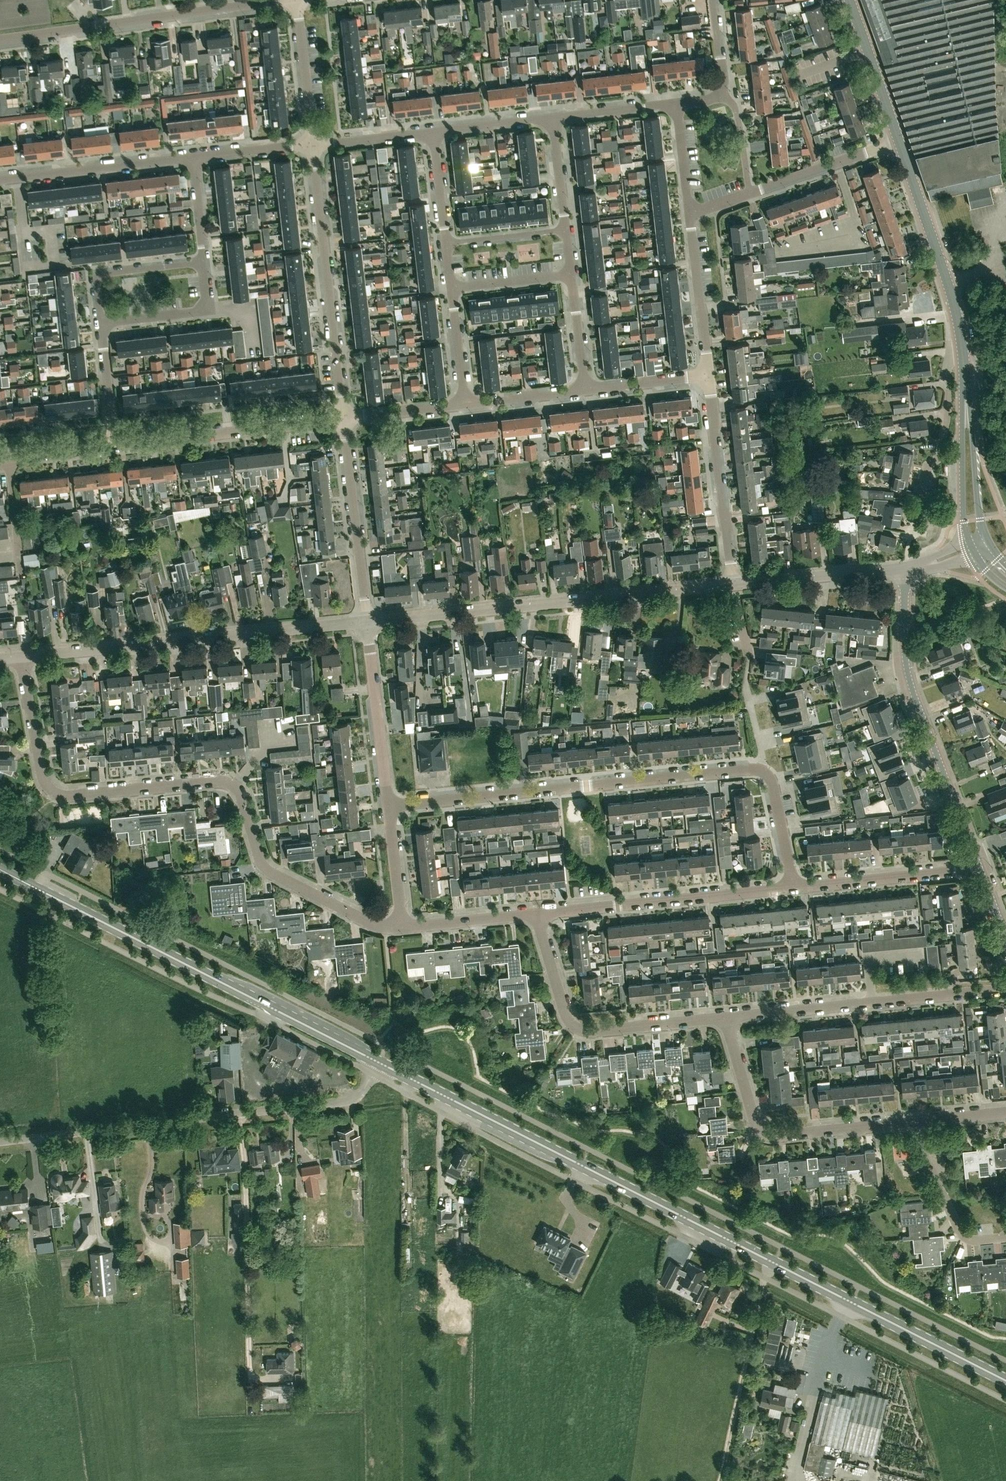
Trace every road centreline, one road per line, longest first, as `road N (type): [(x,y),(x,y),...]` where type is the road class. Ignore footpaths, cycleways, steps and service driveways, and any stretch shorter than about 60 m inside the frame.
road 1 (secondary): [(1005,1381),(379,1062)]
road 2 (residential): [(402,927),(372,925),(268,871),(240,792),(226,782),(70,796),(51,791),(20,656)]
road 3 (unclassified): [(0,1142),(346,1101),(362,1092),(379,1062)]
road 4 (residential): [(761,770),(388,805)]
road 5 (residential): [(367,621),(733,585)]
road 6 (residential): [(20,656),(367,621)]
road 7 (residential): [(980,865),(909,676),(905,566)]
road 8 (residential): [(0,39),(287,0)]
road 9 (residential): [(923,1121),(764,1133),(726,1017)]
road 10 (residential): [(1005,989),(726,1017)]
road 11 (residential): [(343,419),(311,145)]
road 12 (residential): [(726,1017),(578,1029),(563,1011),(534,913)]
road 13 (residential): [(794,887),(534,913)]
road 14 (residential): [(343,419),(113,446)]
road 15 (residential): [(960,339),(947,362),(939,457),(928,466),(910,539)]
road 16 (residential): [(733,585),(708,376)]
road 17 (tertiary): [(960,339),(899,140)]
road 18 (residential): [(367,621),(343,419)]
road 19 (residential): [(0,180),(193,158)]
road 20 (residential): [(980,865),(794,887)]
road 21 (residential): [(388,805),(367,621)]
road 22 (residential): [(733,585),(905,566)]
road 23 (residential): [(1005,1237),(975,1240),(961,1232),(925,1157),(923,1121)]
road 24 (residential): [(205,260),(92,276),(99,326)]
road 25 (residential): [(708,376),(689,214)]
road 26 (secondary): [(143,942),(0,869)]
road 27 (residential): [(99,326),(208,310),(205,260)]
road 28 (residential): [(749,193),(899,140)]
road 29 (tertiary): [(899,140),(849,0)]
road 30 (residential): [(311,145),(296,0)]
road 31 (track): [(412,1079),(409,1223)]
road 32 (secondary): [(379,1062),(255,999)]
road 33 (residential): [(534,913),(402,927)]
road 34 (tertiary): [(966,417),(962,500),(972,548)]
road 35 (tertiary): [(988,541),(966,417)]
road 36 (secondary): [(143,942),(255,999)]
road 37 (residential): [(708,376),(584,390)]
road 38 (residential): [(553,118),(676,104)]
road 39 (residential): [(794,887),(773,785),(761,770)]
road 40 (residential): [(465,405),(343,419)]
road 41 (residential): [(402,927),(388,805)]
road 42 (residential): [(311,145),(433,131)]
road 43 (residential): [(113,446),(99,326)]
road 44 (residential): [(566,230),(446,243)]
road 45 (residential): [(571,275),(451,288)]
road 46 (residential): [(433,131),(553,118)]
road 47 (residential): [(584,390),(465,405)]

